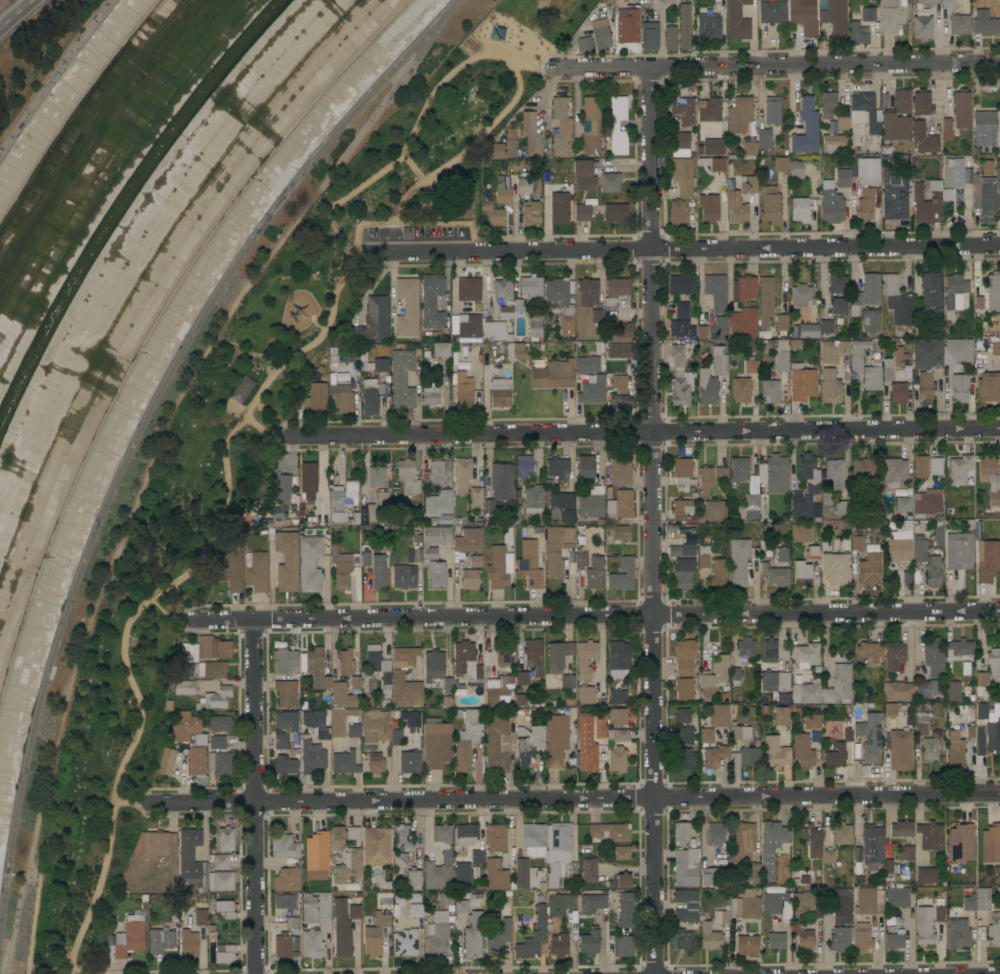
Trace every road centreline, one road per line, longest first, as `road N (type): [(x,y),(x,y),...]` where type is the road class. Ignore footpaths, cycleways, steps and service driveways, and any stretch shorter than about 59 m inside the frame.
road 1 (residential): [(657,973),(652,66)]
road 2 (residential): [(999,610),(252,618)]
road 3 (residential): [(256,802),(999,792)]
road 4 (residential): [(243,416),(282,435),(650,431)]
road 5 (residential): [(252,618),(258,973)]
road 6 (residential): [(650,431),(999,429)]
road 7 (residential): [(999,246),(650,247)]
road 8 (residential): [(652,66),(999,60)]
road 9 (residential): [(366,252),(650,247)]

